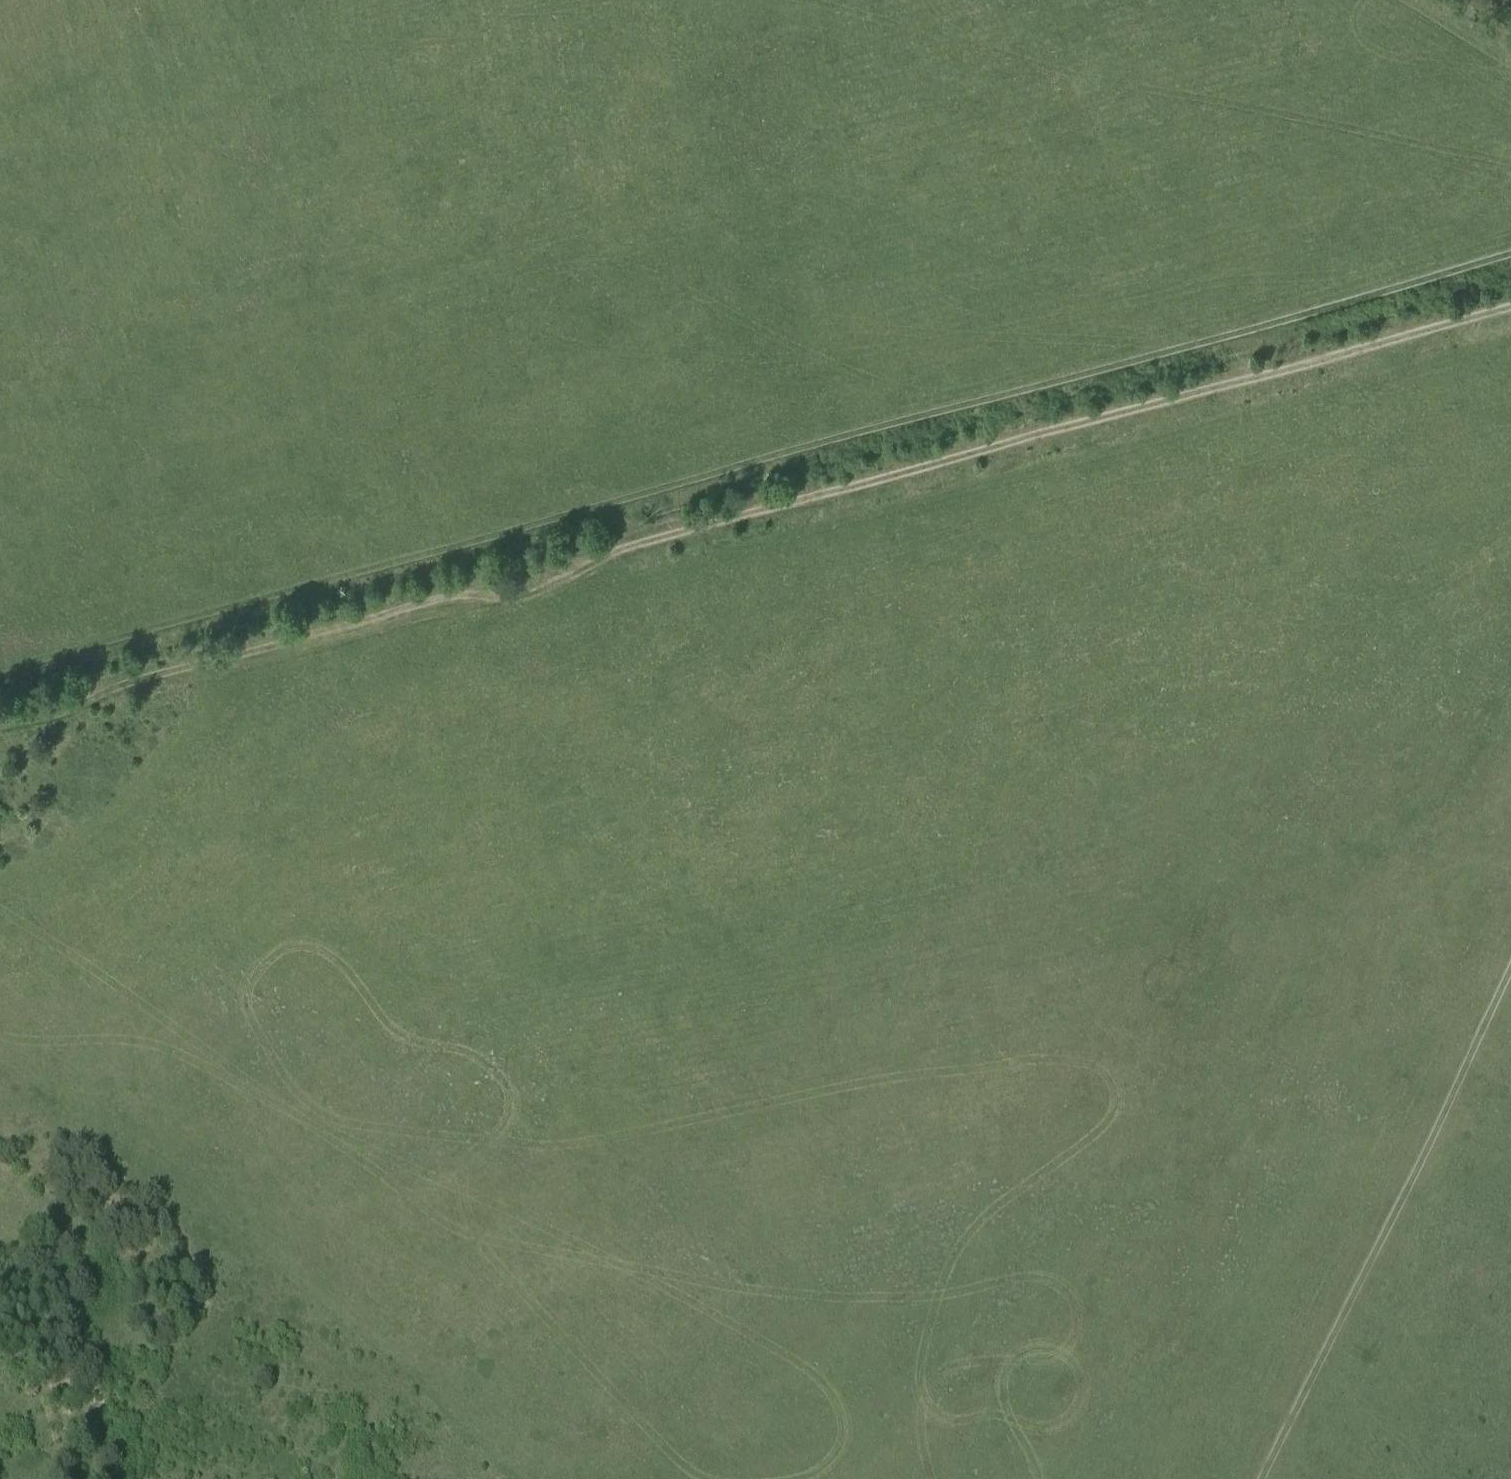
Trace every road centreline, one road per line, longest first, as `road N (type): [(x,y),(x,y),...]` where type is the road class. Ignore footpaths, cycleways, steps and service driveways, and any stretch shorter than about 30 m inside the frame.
road 1 (track): [(0,719),(459,595),(519,588),(566,569),(1510,309)]
road 2 (track): [(1260,1478),(1510,970)]

